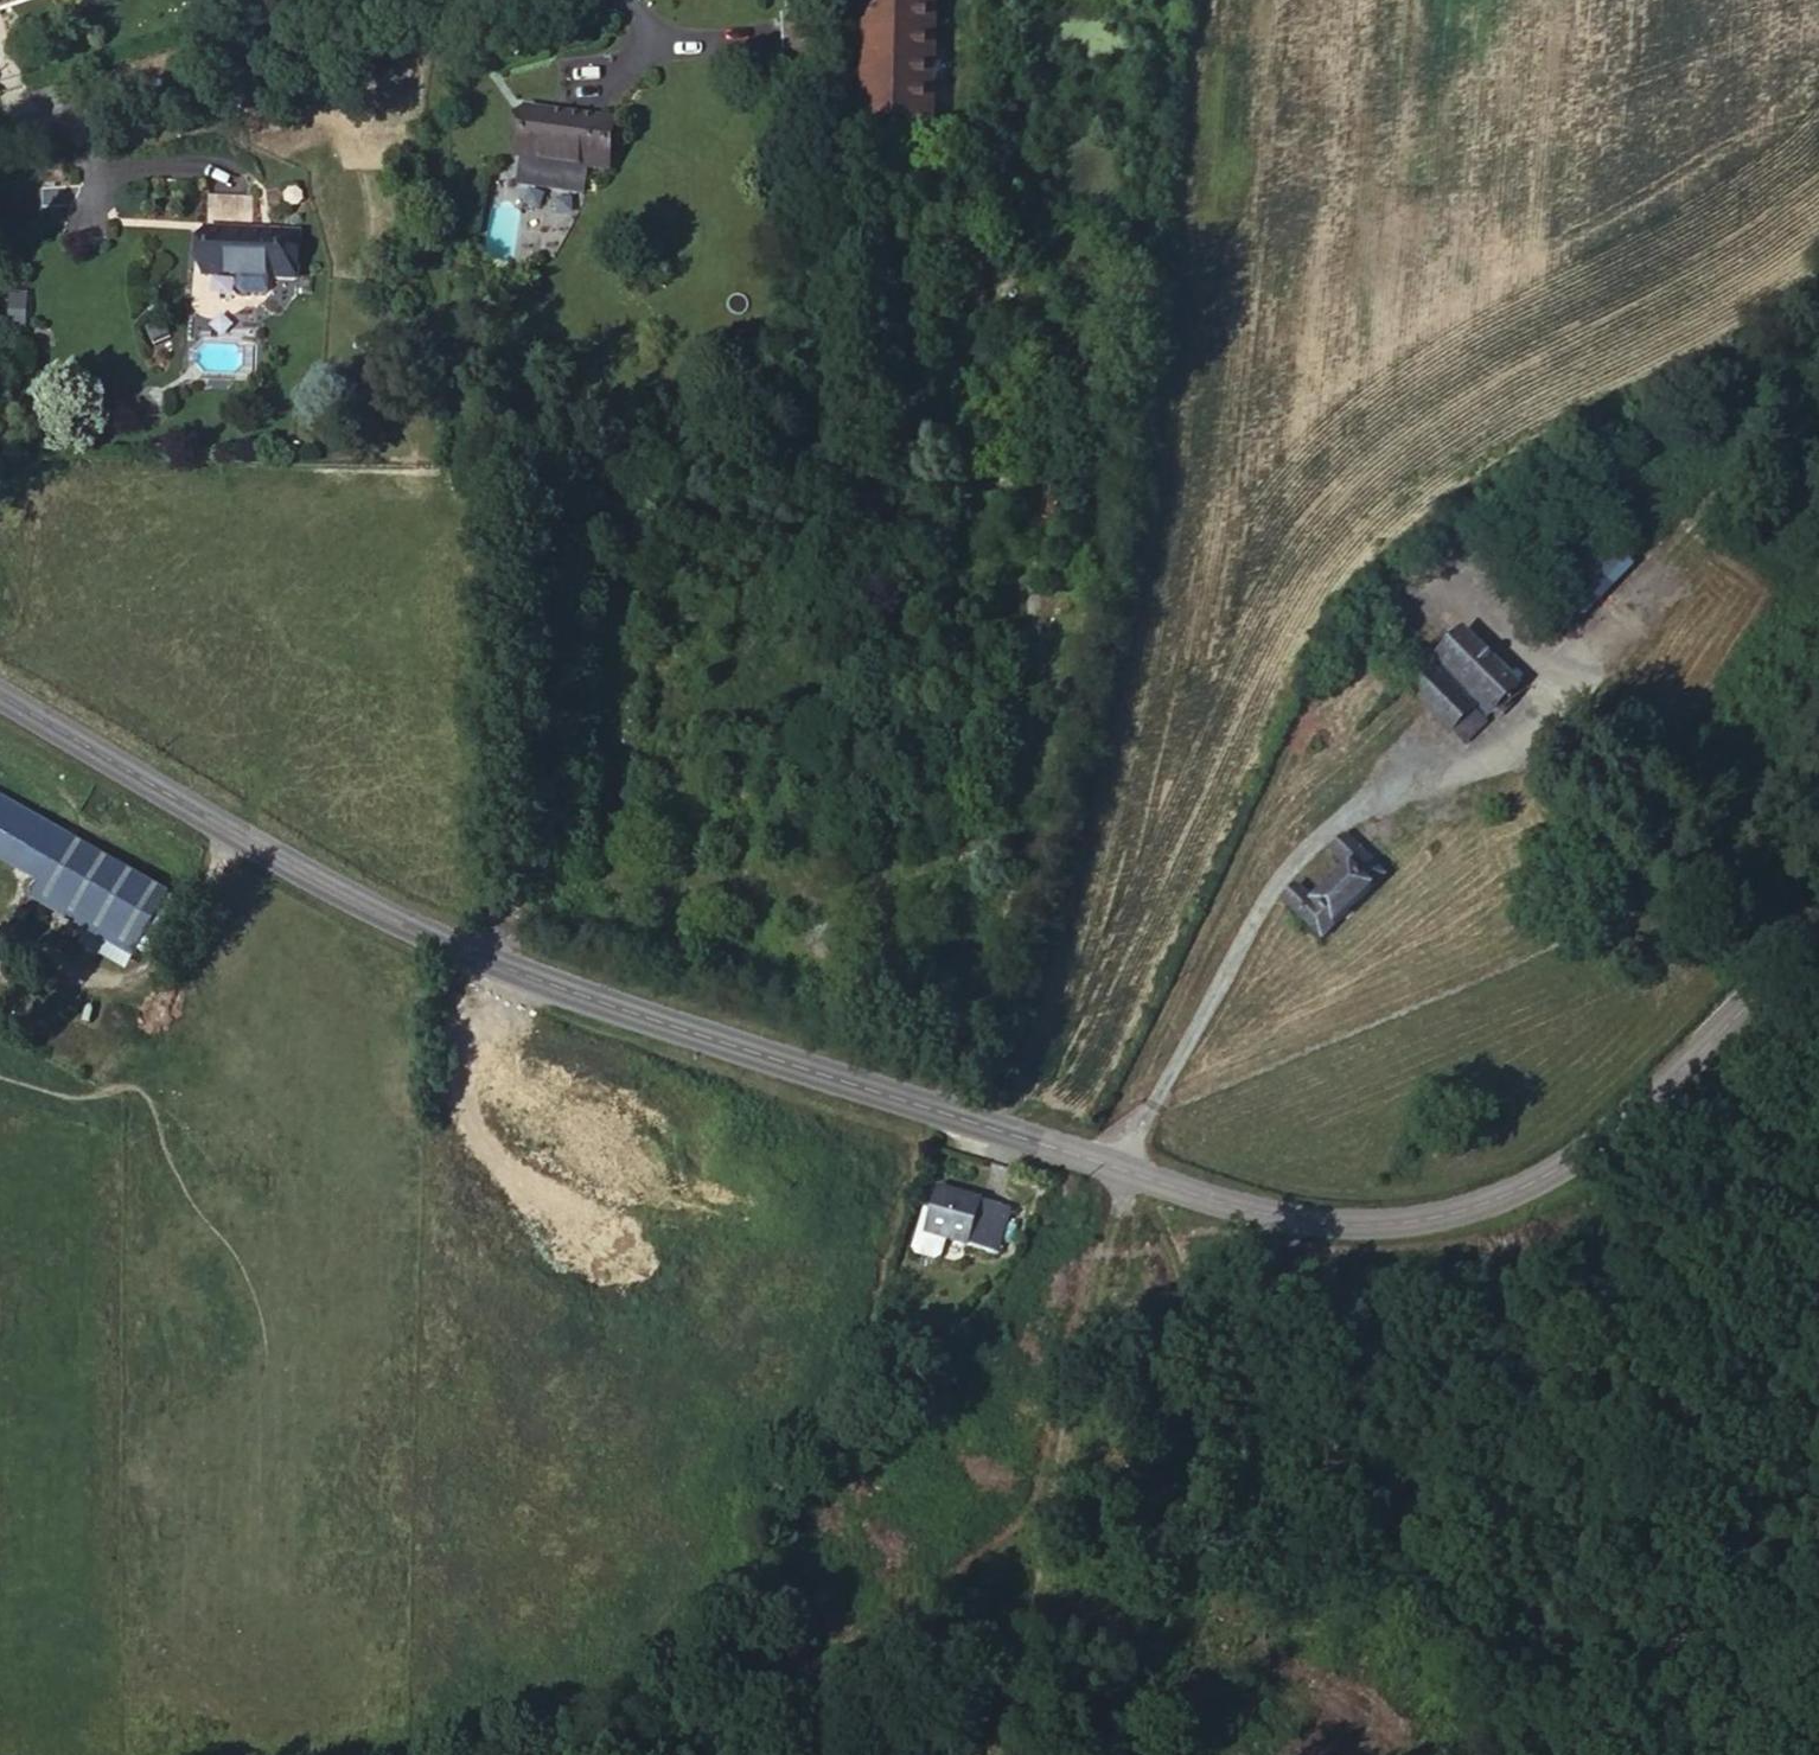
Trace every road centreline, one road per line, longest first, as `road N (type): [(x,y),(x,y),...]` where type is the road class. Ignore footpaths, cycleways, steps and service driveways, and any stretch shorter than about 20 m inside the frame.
road 1 (tertiary): [(0,694),(177,800),(535,974),(1151,1178),(1369,1224),(1542,1177),(1727,1031),(1818,931)]
road 2 (track): [(966,0),(946,192),(998,292),(1047,329),(1100,399),(1106,460),(1088,588),(1040,796),(986,992),(944,1110)]
road 3 (track): [(0,125),(359,39),(464,0)]

